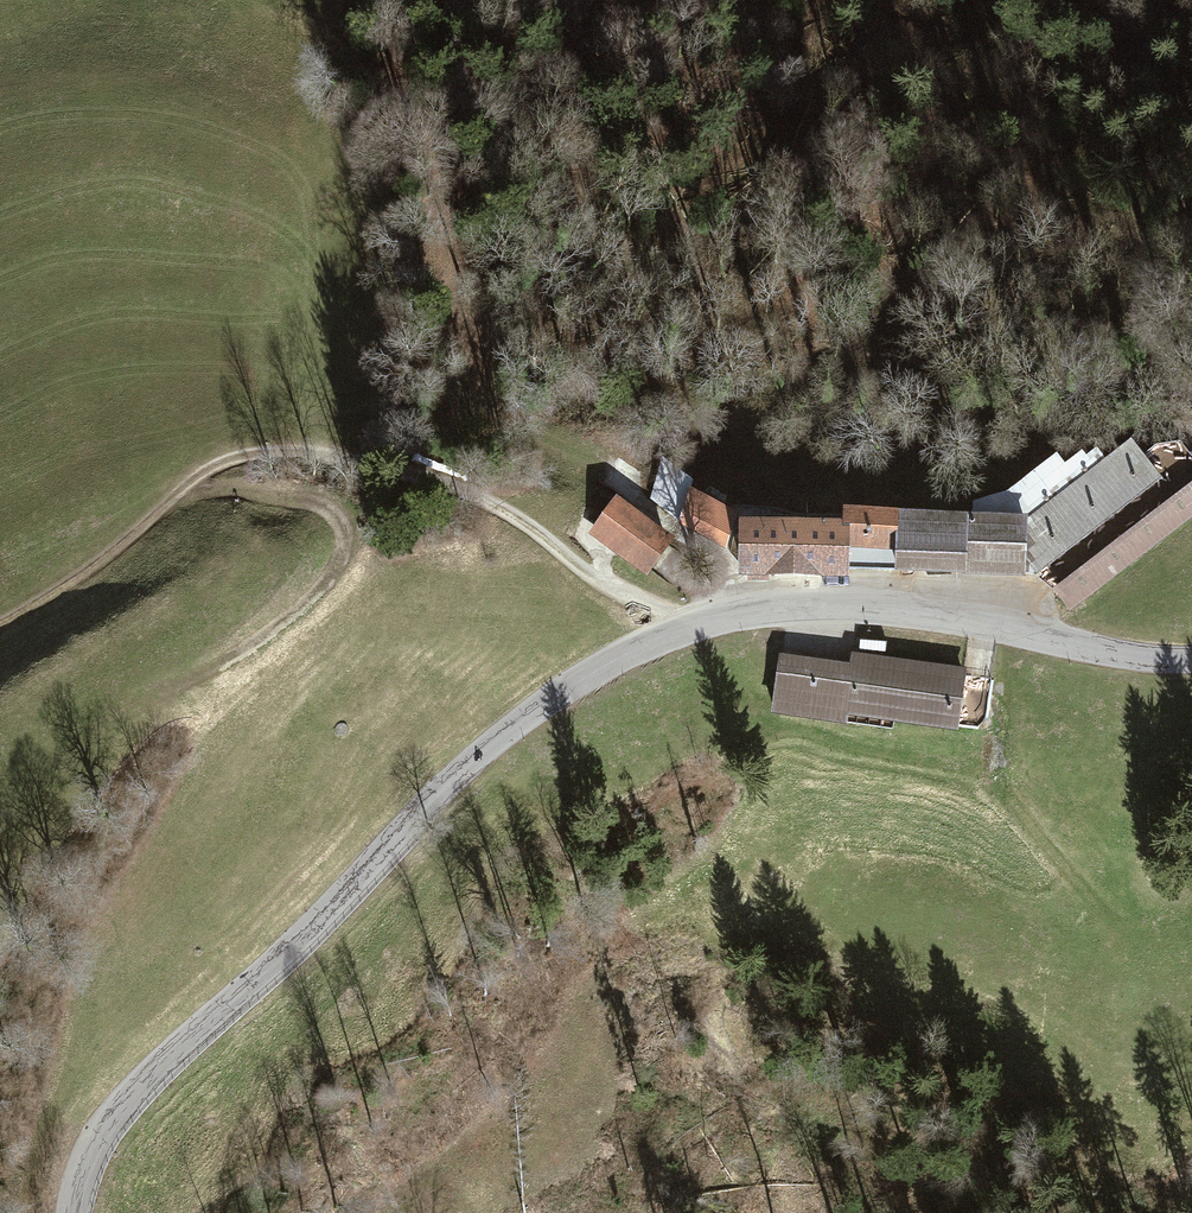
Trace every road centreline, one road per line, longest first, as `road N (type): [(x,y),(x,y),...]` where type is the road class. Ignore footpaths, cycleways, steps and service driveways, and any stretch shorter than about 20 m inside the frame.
road 1 (tertiary): [(75,1212),(110,1121),(168,1058),(322,920),(505,732),(630,652),(698,625),(835,604),(908,609),(1191,661)]
road 2 (track): [(0,624),(102,558),(199,475),(256,457),(334,451),(487,500),(541,535)]
road 3 (track): [(0,848),(125,708),(252,645),(348,573),(364,511),(362,459)]
road 4 (track): [(671,634),(541,535)]

